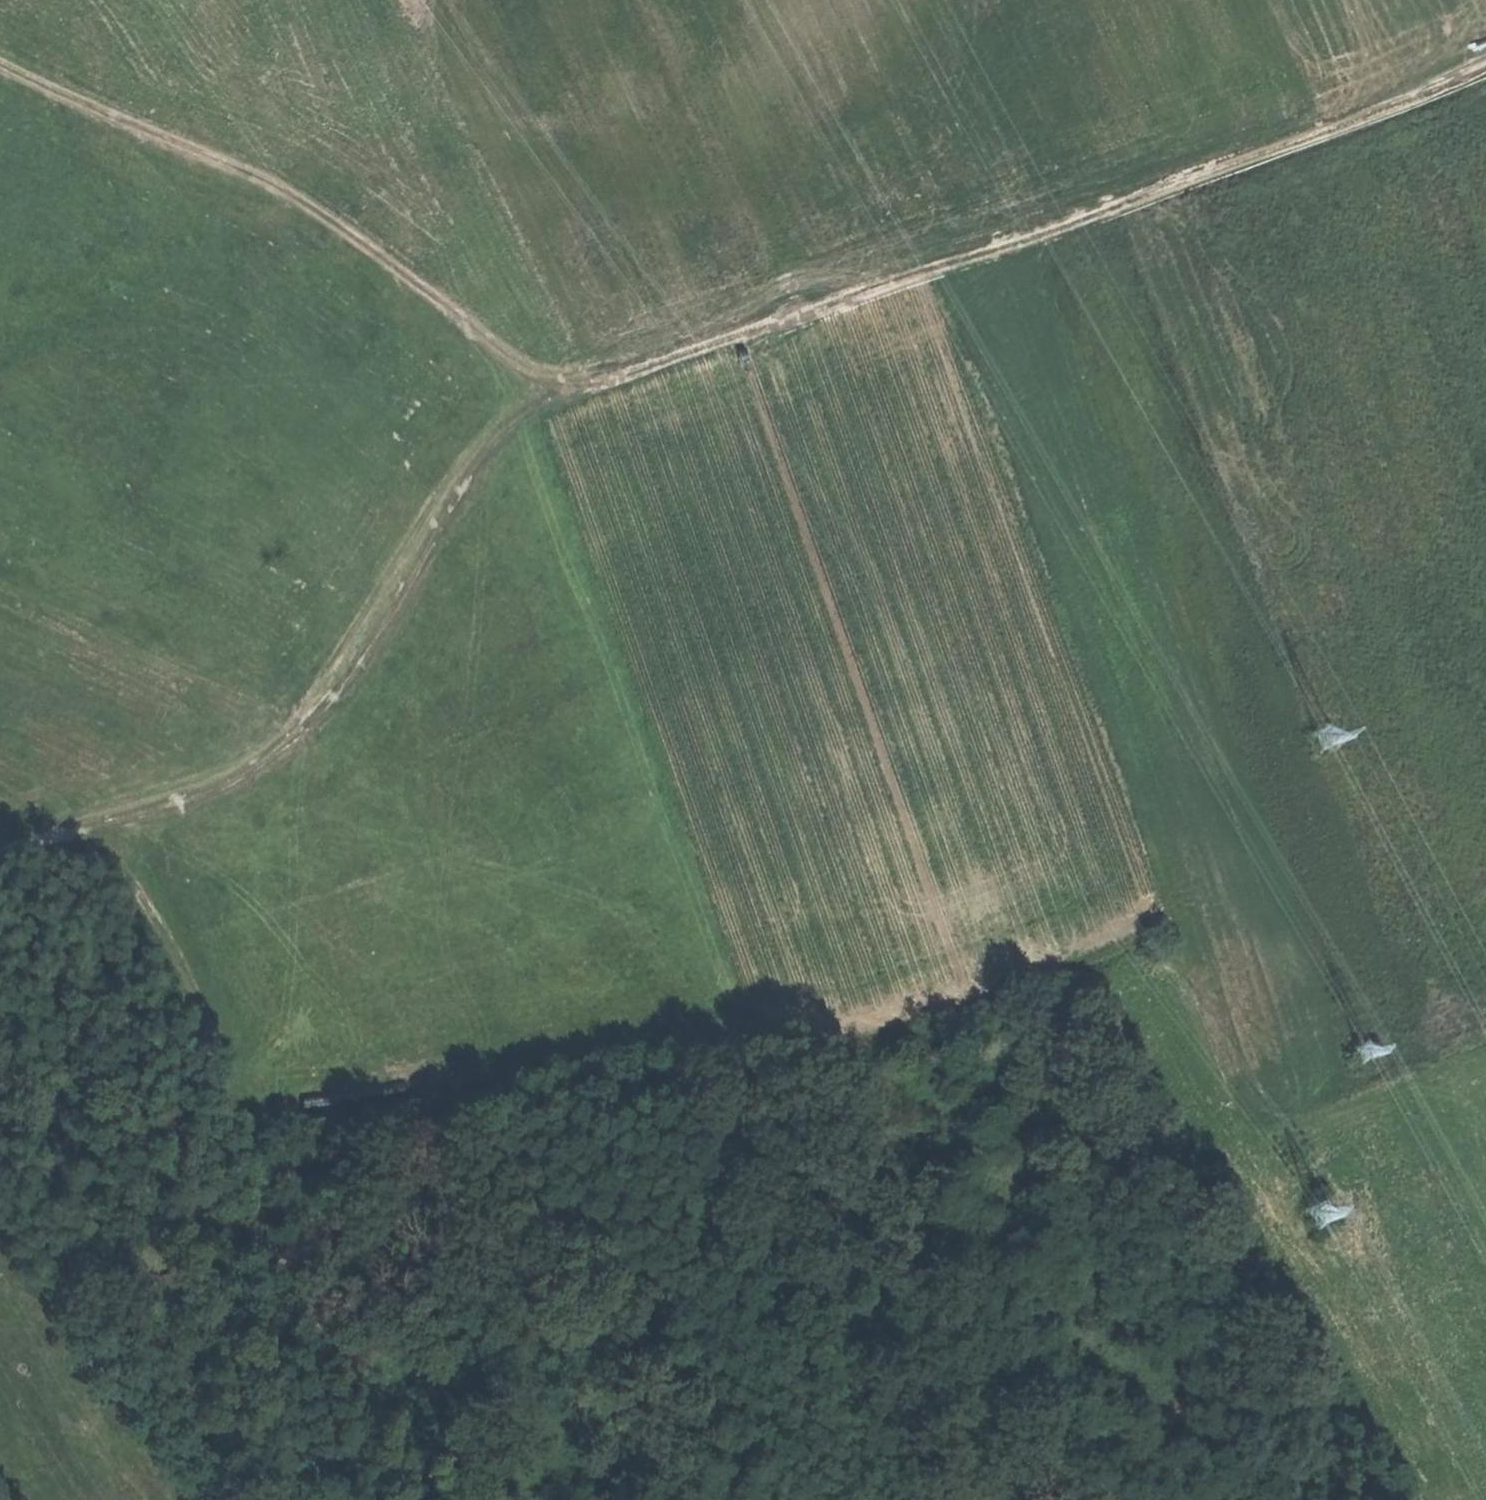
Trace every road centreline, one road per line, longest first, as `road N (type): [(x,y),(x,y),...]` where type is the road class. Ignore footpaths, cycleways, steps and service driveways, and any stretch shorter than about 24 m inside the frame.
road 1 (track): [(567,396),(1150,193),(1485,63)]

